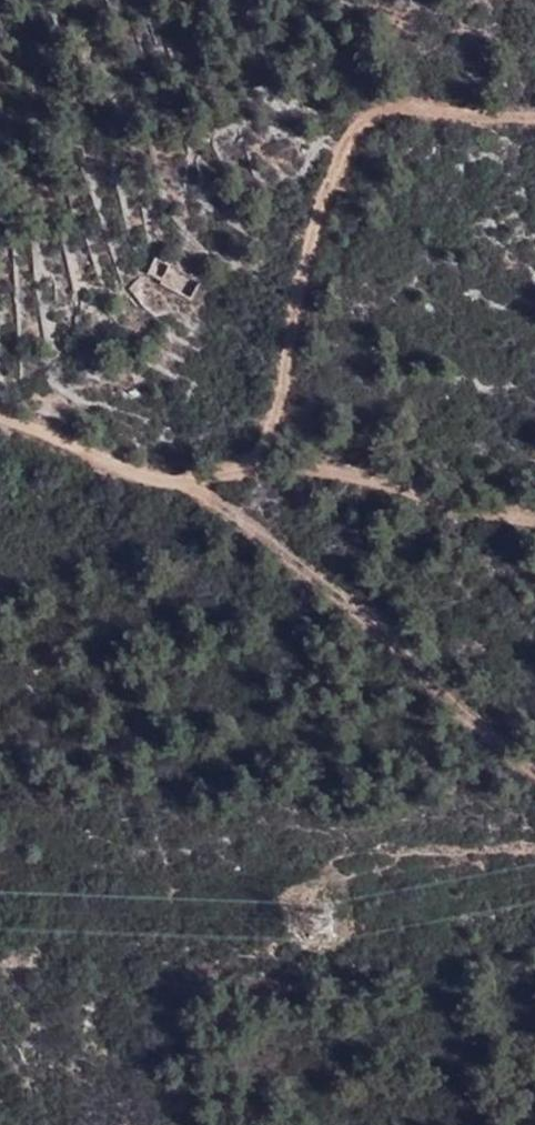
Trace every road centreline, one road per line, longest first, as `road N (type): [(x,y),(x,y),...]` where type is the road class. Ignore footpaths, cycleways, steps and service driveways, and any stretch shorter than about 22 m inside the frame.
road 1 (track): [(534,522),(274,454),(174,490),(0,424)]
road 2 (track): [(274,454),(300,298),(337,178),(368,114),(433,102),(534,118)]
road 3 (track): [(174,490),(279,533),(534,761)]
road 4 (track): [(534,845),(390,854),(323,867),(310,903)]

